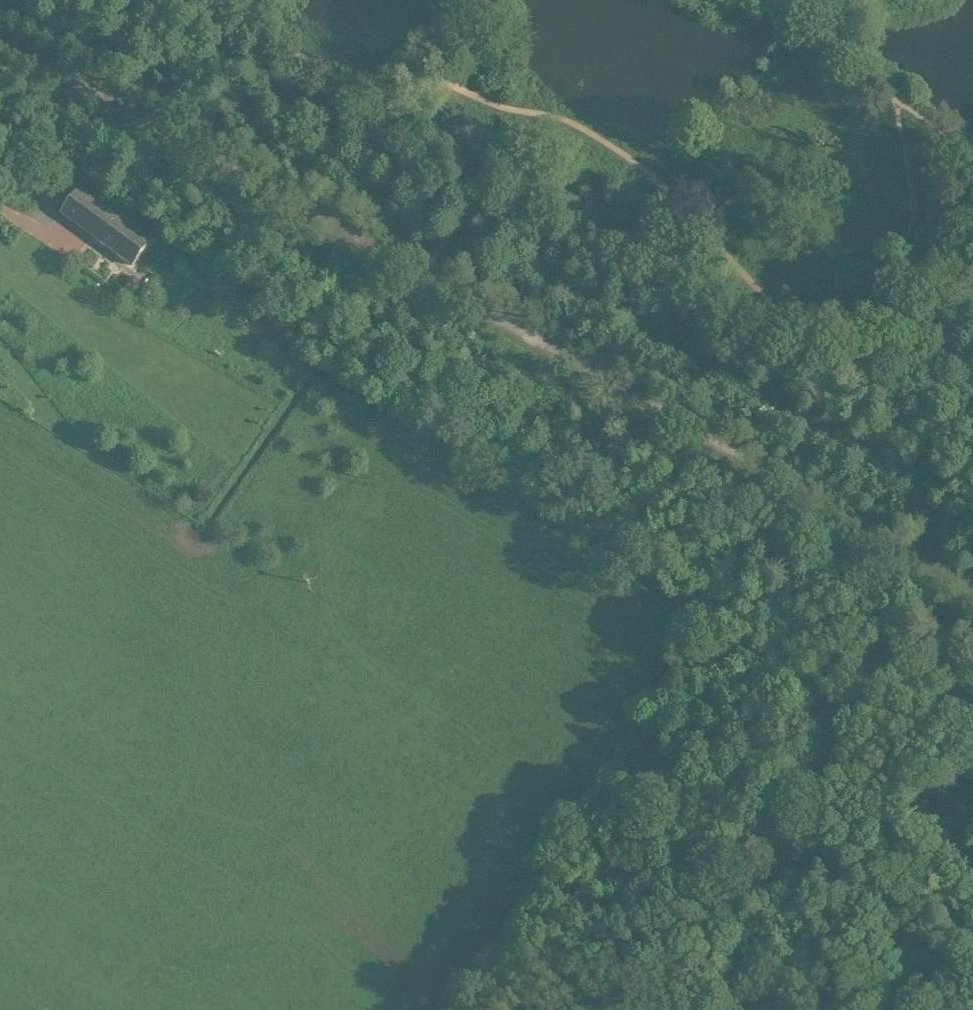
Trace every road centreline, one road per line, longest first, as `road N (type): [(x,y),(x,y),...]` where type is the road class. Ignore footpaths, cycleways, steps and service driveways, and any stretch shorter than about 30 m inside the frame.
road 1 (unclassified): [(972,583),(0,34)]

